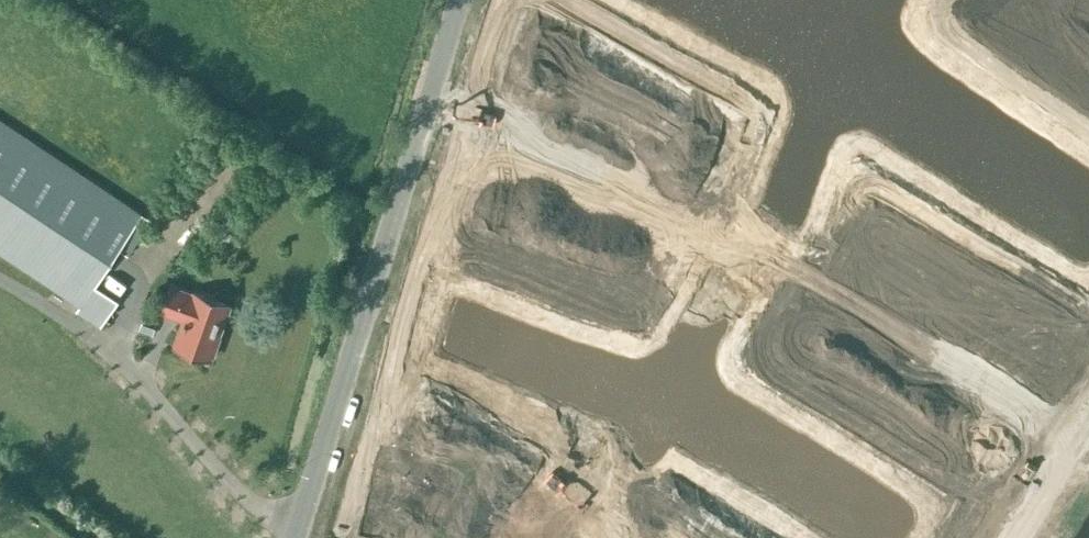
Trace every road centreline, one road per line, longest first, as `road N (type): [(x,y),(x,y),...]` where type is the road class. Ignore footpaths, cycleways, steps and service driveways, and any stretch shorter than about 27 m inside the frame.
road 1 (unclassified): [(289,537),(424,109)]
road 2 (residential): [(424,109),(592,167)]
road 3 (residential): [(1075,446),(943,362)]

